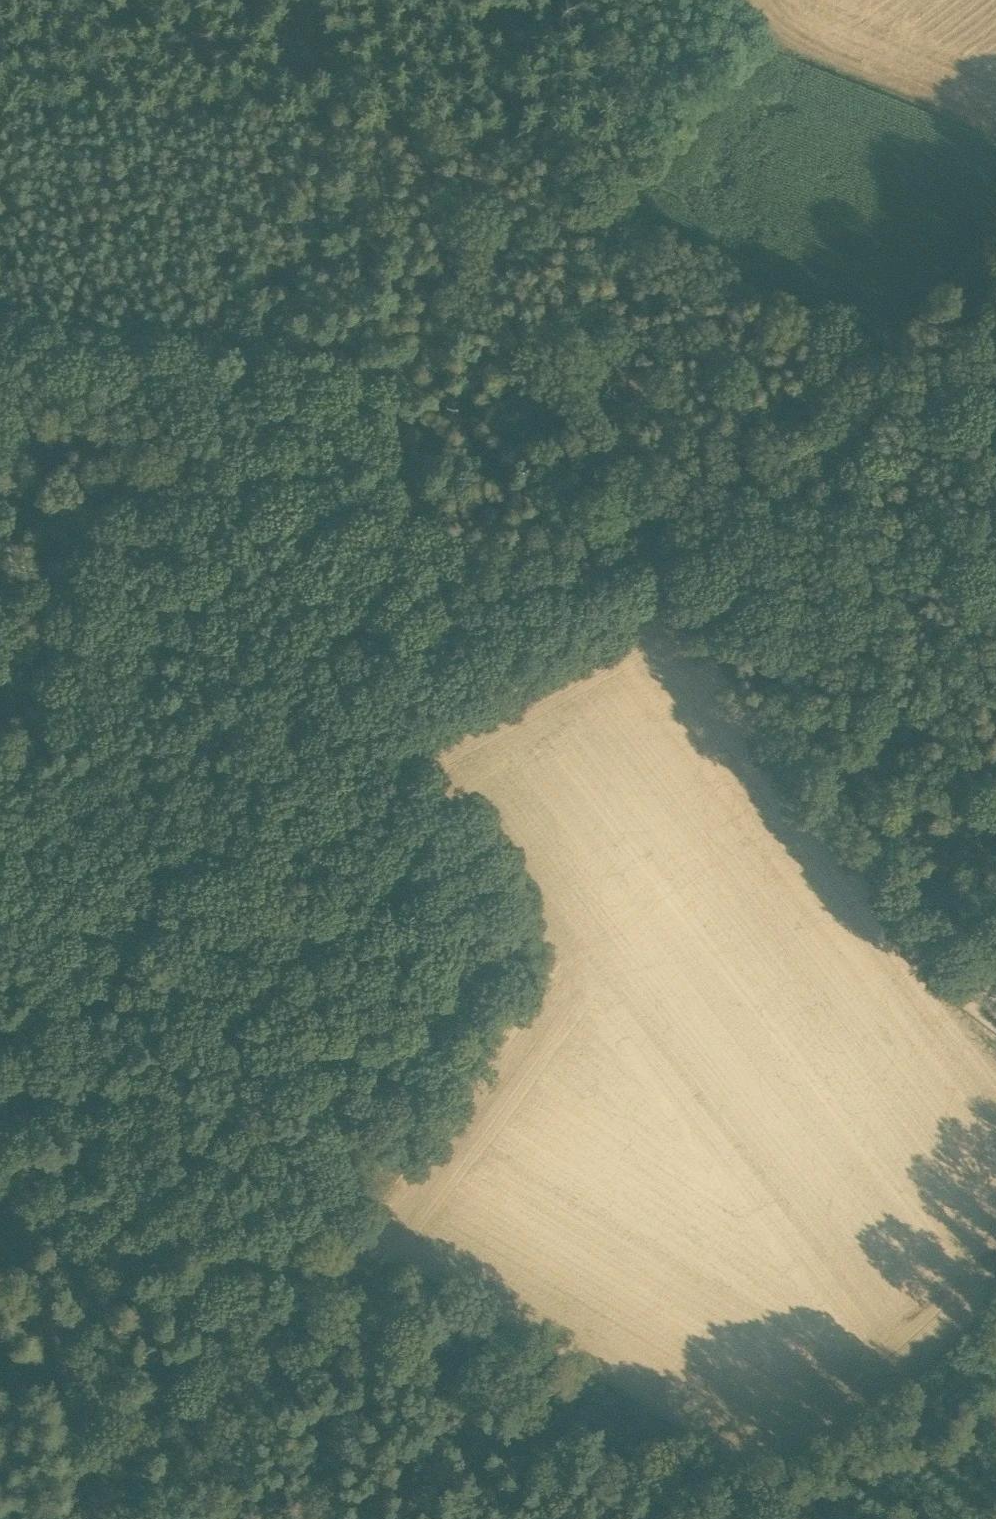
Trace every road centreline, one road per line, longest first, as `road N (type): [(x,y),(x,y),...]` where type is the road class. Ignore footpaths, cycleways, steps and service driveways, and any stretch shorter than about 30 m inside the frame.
road 1 (track): [(0,921),(855,458),(913,328),(995,240)]
road 2 (unclassified): [(93,1518),(0,1183)]

